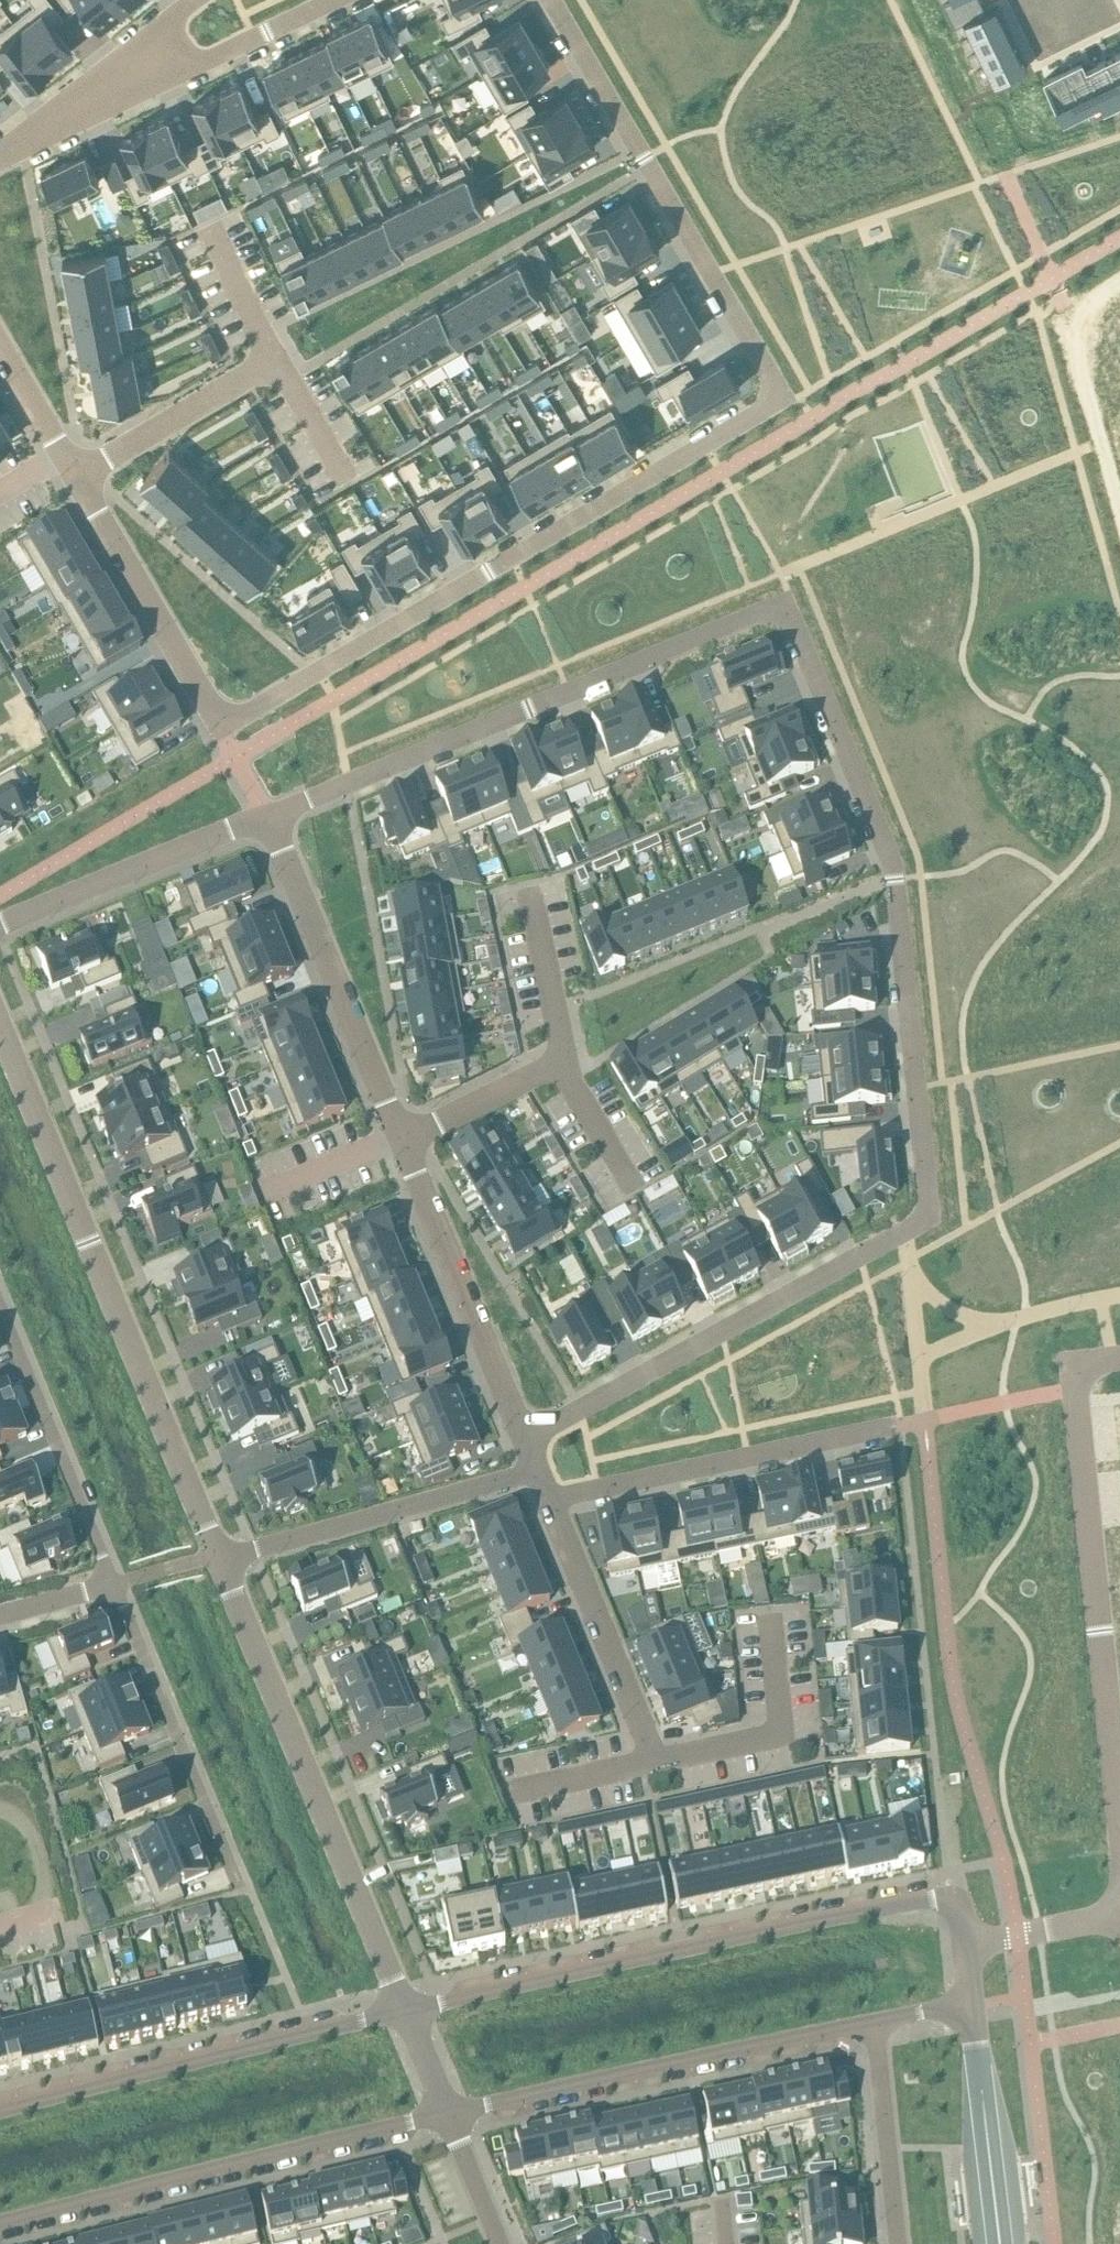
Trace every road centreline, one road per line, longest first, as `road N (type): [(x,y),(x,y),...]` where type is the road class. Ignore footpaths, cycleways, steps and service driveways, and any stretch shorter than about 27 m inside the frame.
road 1 (residential): [(270,811),(760,612),(779,611),(791,622),(892,860),(924,1210),(524,1438)]
road 2 (residential): [(80,475),(222,723),(783,402),(550,0)]
road 3 (tertiary): [(964,1948),(953,1898),(407,2007)]
road 4 (unclassified): [(217,1555),(0,1024)]
road 5 (unclassified): [(407,2007),(217,1555)]
road 6 (residential): [(1119,1359),(1074,1376),(1119,1809)]
road 7 (tertiary): [(0,2223),(450,2110)]
road 8 (tertiary): [(450,2110),(876,2022)]
road 9 (tertiary): [(407,2007),(0,2111)]
road 10 (residential): [(550,1501),(901,1424)]
road 11 (residential): [(402,1139),(270,811)]
road 12 (residential): [(115,1584),(241,1891)]
road 13 (residential): [(537,1472),(217,1555)]
road 14 (residential): [(524,1438),(402,1139)]
road 15 (residential): [(0,1308),(115,1584)]
road 16 (residential): [(0,924),(270,811)]
road 17 (residential): [(656,1760),(550,1501)]
road 18 (residential): [(1119,507),(1062,310),(1119,277)]
road 19 (tertiary): [(1000,2243),(970,2006)]
road 20 (residential): [(276,354),(80,475)]
road 21 (residential): [(876,2022),(902,2243)]
road 22 (residential): [(561,1063),(526,1072),(402,1139)]
road 23 (residential): [(1119,1918),(964,1948)]
road 24 (residential): [(0,339),(80,475)]
road 25 (residential): [(57,121),(96,77),(174,17)]
road 26 (residential): [(200,65),(117,105),(57,121)]
road 27 (residential): [(337,0),(200,65)]
road 28 (residential): [(502,2243),(450,2110)]

